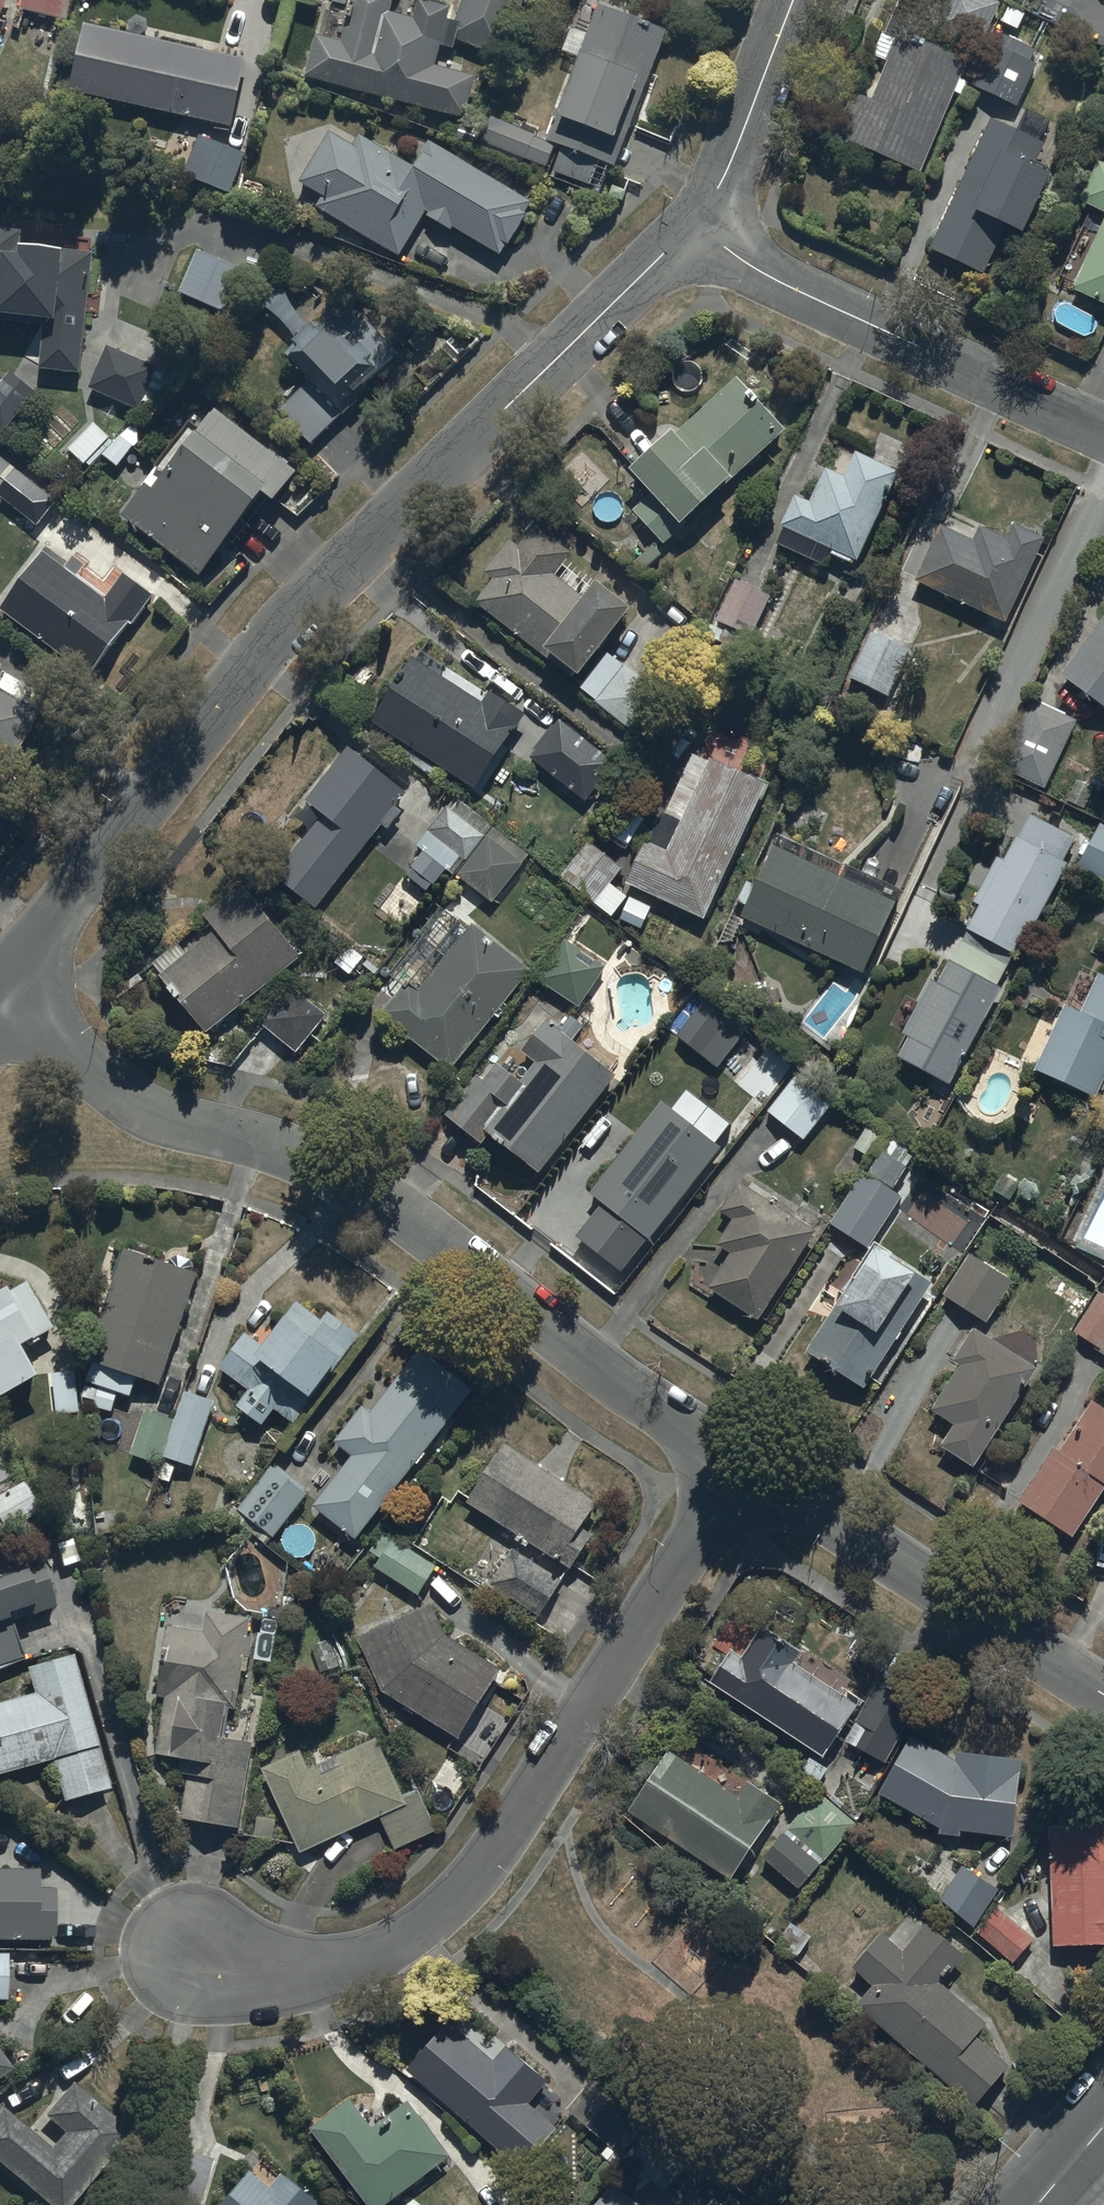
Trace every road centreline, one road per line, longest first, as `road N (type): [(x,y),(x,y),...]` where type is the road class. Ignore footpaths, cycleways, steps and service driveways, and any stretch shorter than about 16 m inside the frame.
road 1 (residential): [(681,237),(242,683),(0,984)]
road 2 (residential): [(739,1472),(346,1170),(184,1121),(70,1057),(0,986)]
road 3 (residential): [(739,1472),(527,1801),(440,1911),(400,1939),(316,1972),(276,1978),(171,1956)]
road 4 (residential): [(1103,431),(681,237)]
road 5 (residential): [(1103,1701),(739,1472)]
road 6 (residential): [(789,0),(681,237)]

